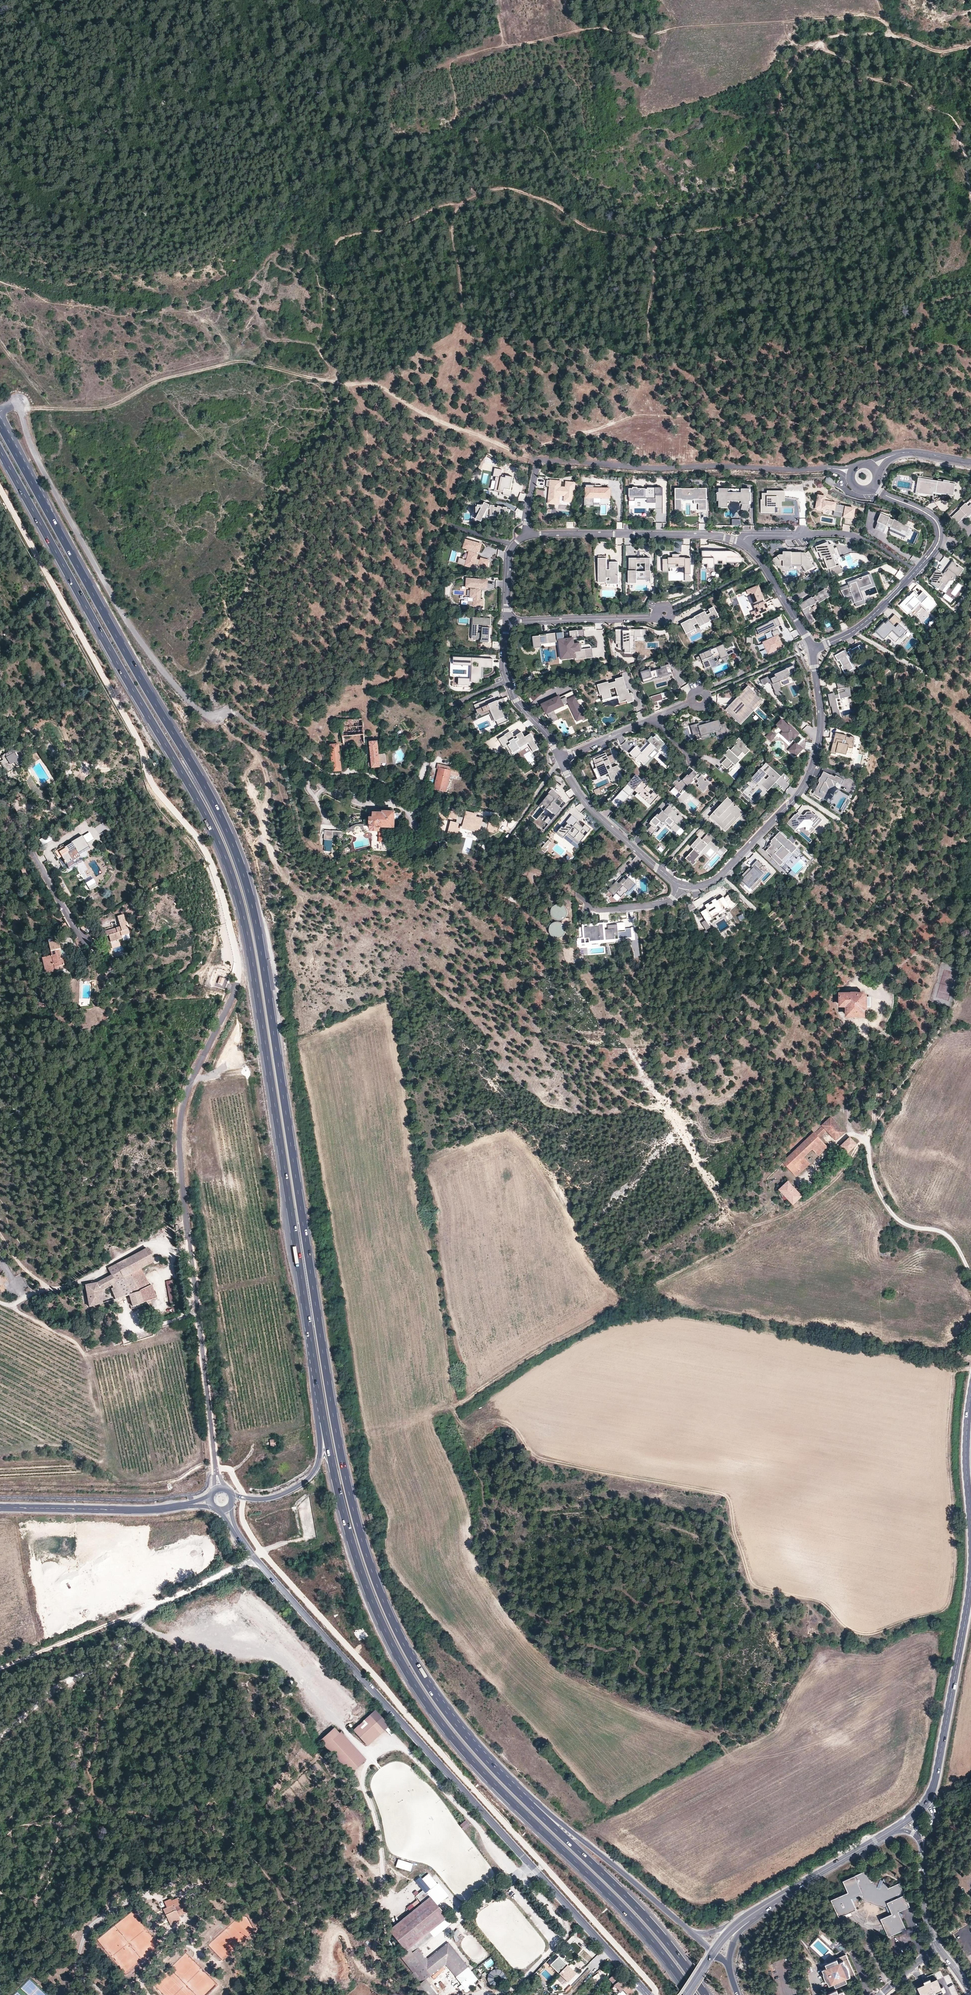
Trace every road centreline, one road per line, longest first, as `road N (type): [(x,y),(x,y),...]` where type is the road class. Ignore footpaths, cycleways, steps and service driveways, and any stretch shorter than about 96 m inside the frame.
road 1 (primary): [(435,1696),(385,1603),(355,1512),(244,875),(213,802),(0,424)]
road 2 (track): [(366,496),(438,421),(462,331),(456,207),(503,188),(552,203),(591,230),(663,237),(741,223),(776,208),(787,190),(792,149),(780,93),(790,73),(835,35),(893,36)]
road 3 (primary): [(296,1244),(340,1503),(392,1646),(465,1751),(626,1911),(693,1994)]
road 4 (primary): [(0,451),(230,870),(246,925),(296,1244)]
road 5 (track): [(366,1427),(461,1403),(623,1302),(808,1202),(868,1136),(970,973)]
road 6 (tertiary): [(646,1993),(238,1535)]
road 7 (track): [(499,47),(604,28),(647,36),(881,18),(893,36),(933,51),(970,45)]
road 8 (unclassified): [(0,412),(22,406),(49,483),(147,650),(202,712),(234,712)]
road 9 (primary): [(706,1994),(637,1908),(514,1789),(435,1696)]
road 10 (track): [(342,384),(363,410),(369,437),(364,691),(374,730)]
road 11 (primary): [(682,1925),(551,1815),(435,1696)]
road 12 (track): [(23,410),(105,408),(162,379),(239,362),(342,384)]
road 13 (primary): [(296,1244),(319,1461),(307,1480),(277,1497),(232,1493)]
road 14 (track): [(663,237),(654,252),(648,363),(631,403),(617,421),(591,432),(513,451)]
road 15 (residential): [(680,885),(721,876),(802,788),(820,728),(811,650)]
road 16 (track): [(255,1558),(0,1668)]
road 17 (residential): [(214,1458),(184,1209)]
road 18 (track): [(139,1612),(136,1623),(170,1642),(208,1640),(279,1661),(336,1720)]
road 19 (track): [(816,47),(952,117),(970,195)]
road 20 (tertiary): [(970,1576),(928,1801)]
road 21 (residential): [(749,546),(712,535),(525,535)]
road 22 (track): [(342,384),(376,384),(423,414),(537,460)]
road 23 (tertiary): [(0,1508),(190,1505)]
road 24 (track): [(970,1276),(948,1237),(892,1213),(876,1184),(868,1136)]
road 25 (residential): [(749,546),(754,536),(852,535),(916,571)]
road 26 (track): [(107,1994),(76,1968),(85,1933),(123,1902),(177,1887)]
road 27 (residential): [(560,758),(589,807),(680,885)]
road 28 (residential): [(0,795),(85,948)]
road 29 (residential): [(506,622),(665,613)]
road 30 (residential): [(506,622),(504,670),(513,694),(560,758)]
road 31 (residential): [(699,698),(560,758)]
road 32 (tertiary): [(893,1829),(776,1899)]
road 33 (residential): [(916,571),(868,621),(811,650)]
road 34 (track): [(335,249),(333,381)]
road 35 (tertiary): [(970,1395),(970,1526)]
road 36 (residential): [(873,486),(936,521),(939,542),(916,571)]
road 37 (residential): [(811,650),(749,546)]
road 38 (residential): [(680,885),(669,902),(601,911),(575,893)]

